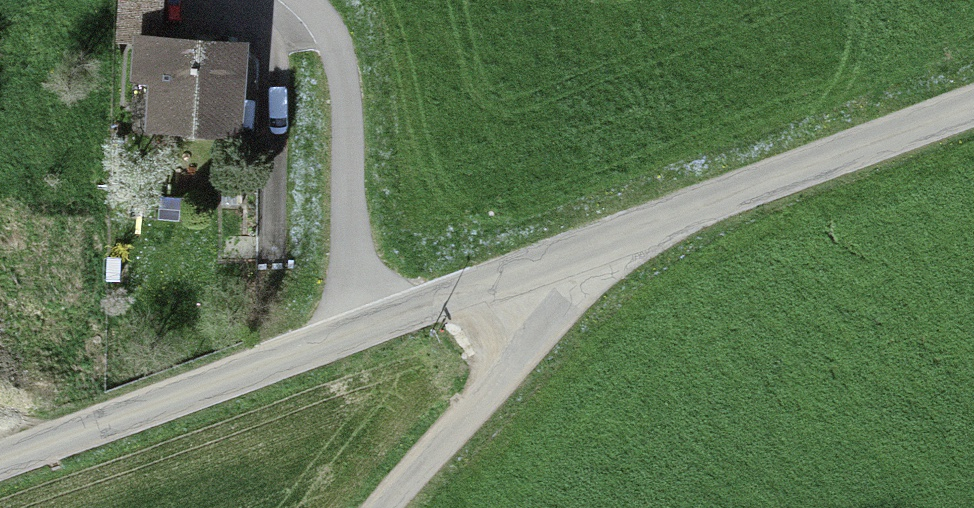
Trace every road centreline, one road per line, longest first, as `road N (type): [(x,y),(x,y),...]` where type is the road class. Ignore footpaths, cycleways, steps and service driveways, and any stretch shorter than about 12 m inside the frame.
road 1 (unclassified): [(542,263),(0,459)]
road 2 (unclassified): [(973,104),(542,263)]
road 3 (track): [(291,0),(340,66),(359,332)]
road 4 (unclassified): [(384,507),(497,382),(536,321),(542,263)]

